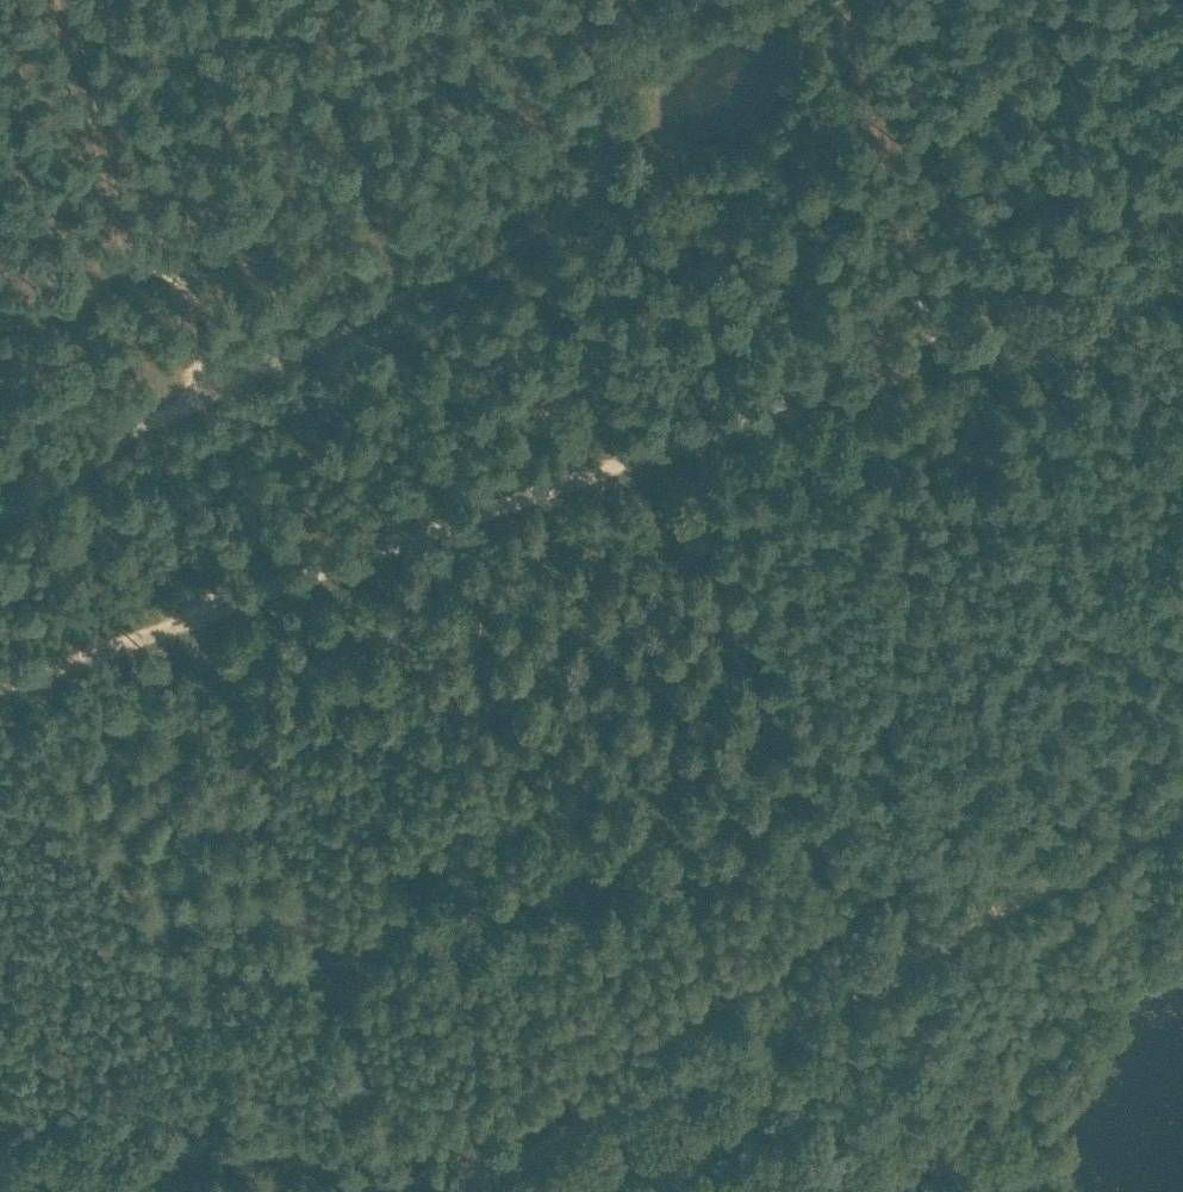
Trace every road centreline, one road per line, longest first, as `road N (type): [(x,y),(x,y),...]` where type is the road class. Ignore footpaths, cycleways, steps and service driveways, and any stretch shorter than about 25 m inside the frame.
road 1 (track): [(0,670),(185,598),(1182,251)]
road 2 (track): [(456,1191),(1182,814)]
road 3 (track): [(0,279),(128,232),(185,245),(247,373)]
road 4 (track): [(78,0),(128,232)]

